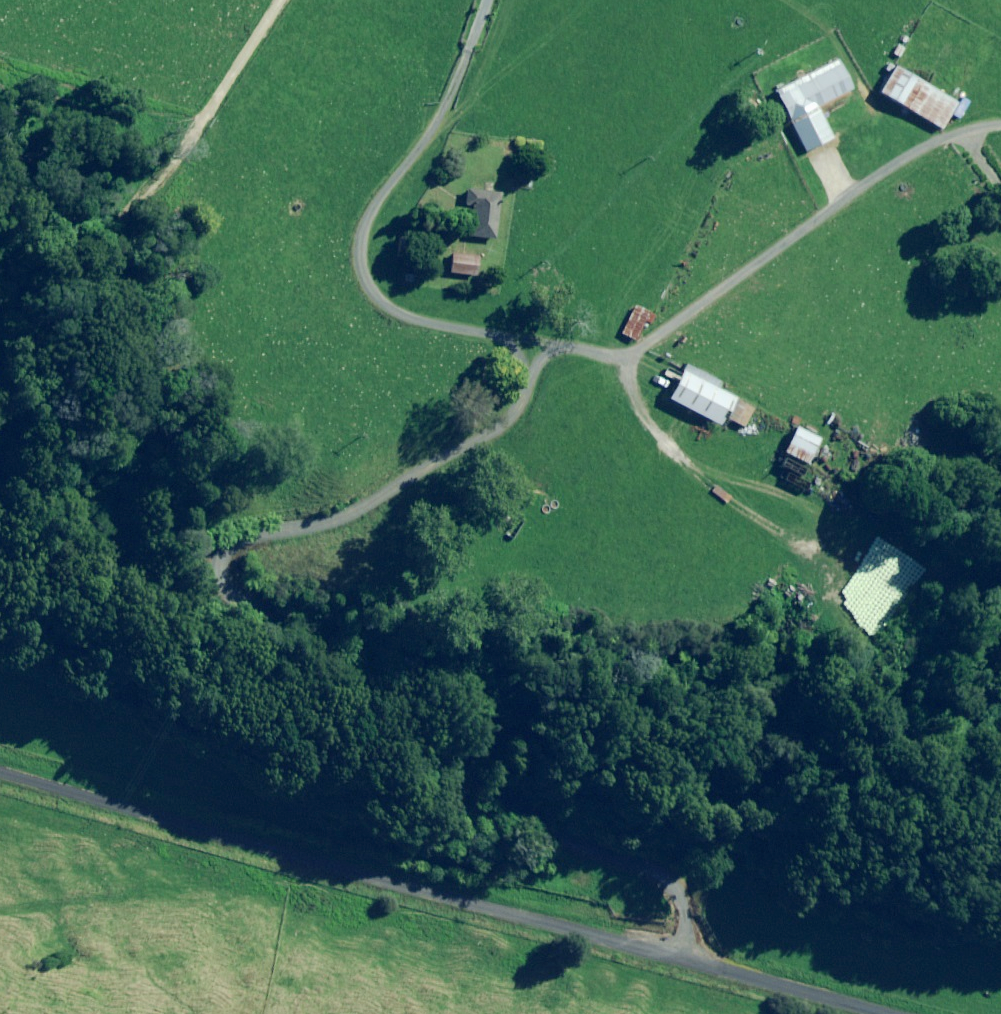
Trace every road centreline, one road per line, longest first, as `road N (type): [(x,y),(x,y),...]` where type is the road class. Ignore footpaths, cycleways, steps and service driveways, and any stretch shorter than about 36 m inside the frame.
road 1 (track): [(1000,132),(983,130),(924,159),(624,358),(401,317),(371,281),(369,238),(485,0)]
road 2 (unclassified): [(912,1013),(542,901),(0,760)]
road 3 (track): [(537,342),(535,390),(479,438),(376,494),(290,528),(229,528),(178,554),(116,619),(111,699)]
road 4 (track): [(623,358),(656,428),(780,533),(820,550),(834,539),(836,519),(804,499)]

